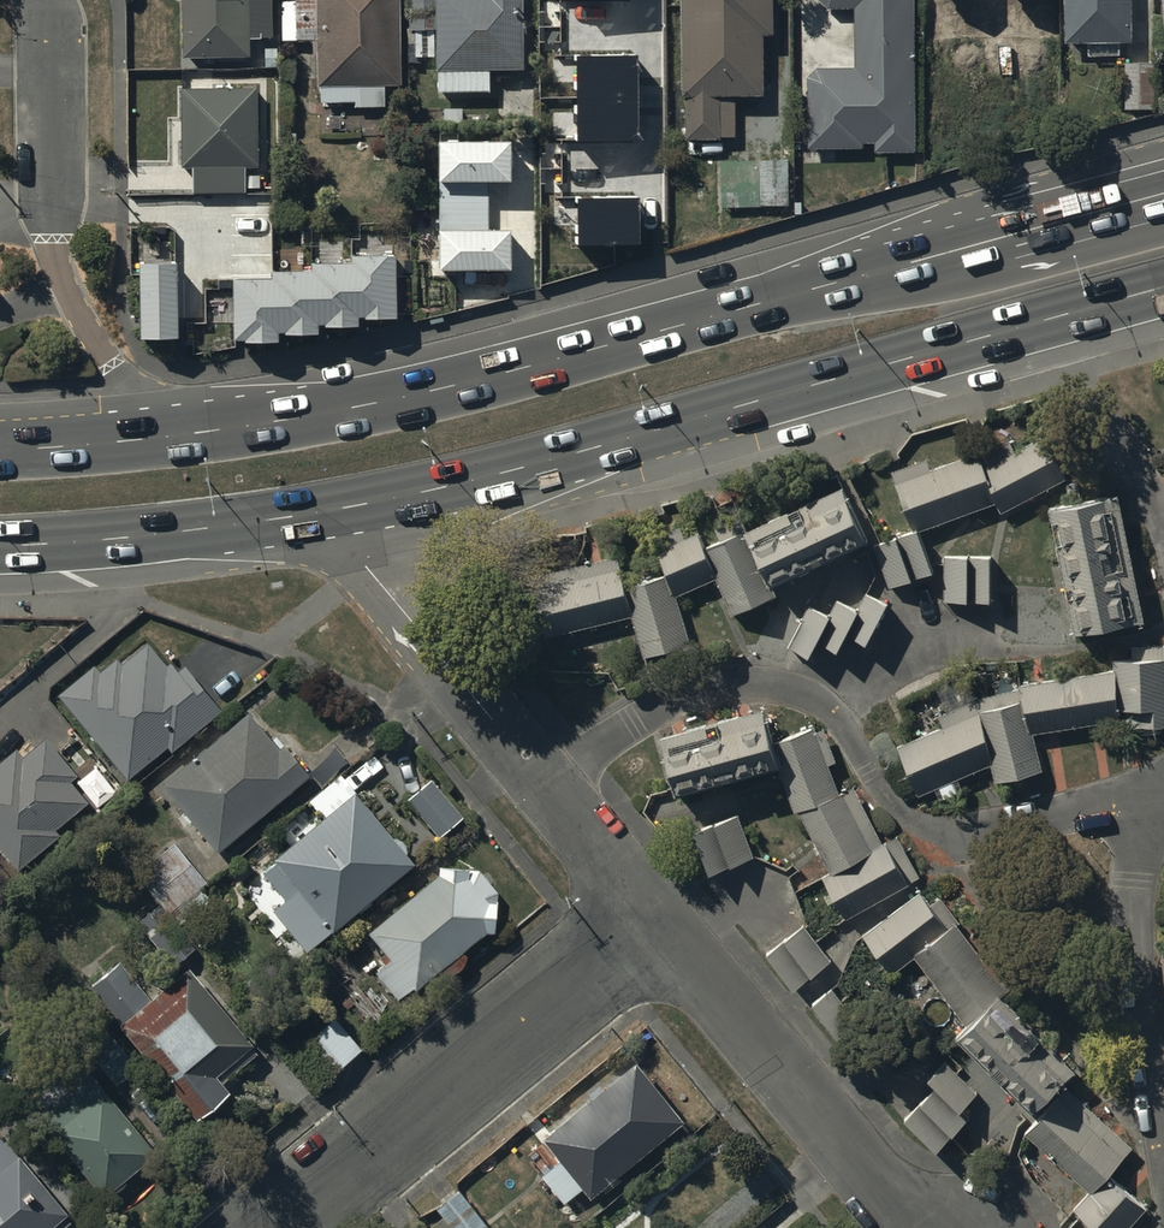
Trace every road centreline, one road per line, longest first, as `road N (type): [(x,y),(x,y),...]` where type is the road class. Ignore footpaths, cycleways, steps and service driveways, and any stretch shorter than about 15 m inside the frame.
road 1 (trunk): [(207,432),(420,396),(1163,194)]
road 2 (trunk): [(1163,287),(647,434),(324,513)]
road 3 (residential): [(645,909),(324,513)]
road 4 (residential): [(645,909),(260,1227)]
road 5 (residential): [(45,0),(53,246),(62,281),(112,366),(141,396),(207,432)]
road 6 (residential): [(910,1227),(645,909)]
road 7 (trunk): [(324,513),(131,539),(0,546)]
road 8 (trunk): [(0,451),(207,432)]

